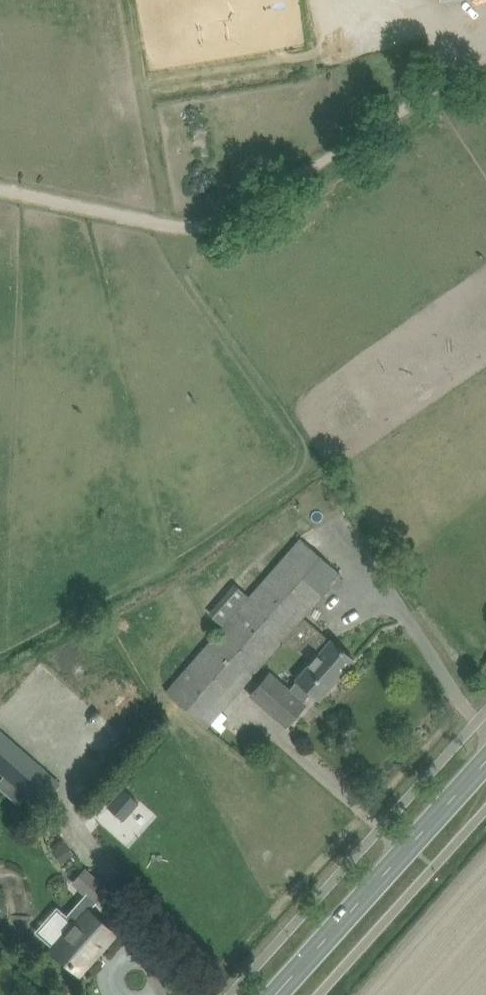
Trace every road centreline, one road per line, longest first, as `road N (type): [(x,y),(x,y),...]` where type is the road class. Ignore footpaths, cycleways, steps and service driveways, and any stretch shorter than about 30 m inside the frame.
road 1 (secondary): [(283,994),(485,765)]

